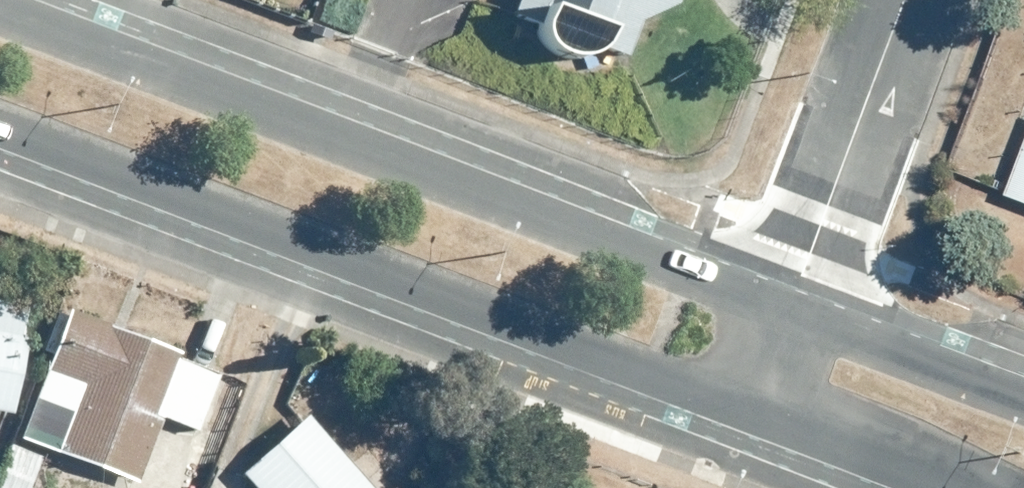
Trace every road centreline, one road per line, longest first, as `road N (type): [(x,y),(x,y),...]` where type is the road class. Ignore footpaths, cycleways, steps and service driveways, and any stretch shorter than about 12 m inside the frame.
road 1 (secondary): [(0,13),(786,316)]
road 2 (secondary): [(750,412),(0,127)]
road 3 (residential): [(786,316),(902,0)]
road 4 (secondary): [(786,316),(1023,404)]
road 5 (secondary): [(948,487),(750,412)]

